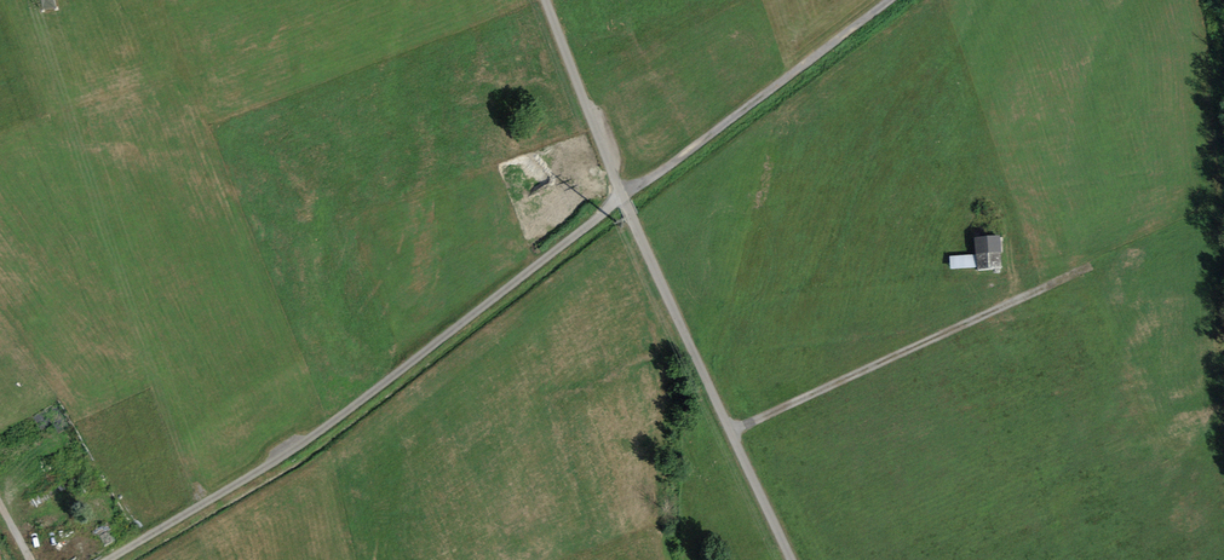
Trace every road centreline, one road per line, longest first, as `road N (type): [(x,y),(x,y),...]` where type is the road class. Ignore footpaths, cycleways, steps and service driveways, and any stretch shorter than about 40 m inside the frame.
road 1 (unclassified): [(105,559),(320,431),(624,199)]
road 2 (unclassified): [(624,199),(792,559)]
road 3 (track): [(732,431),(1087,268)]
road 4 (track): [(624,199),(887,0)]
road 5 (unclassified): [(547,0),(624,199)]

